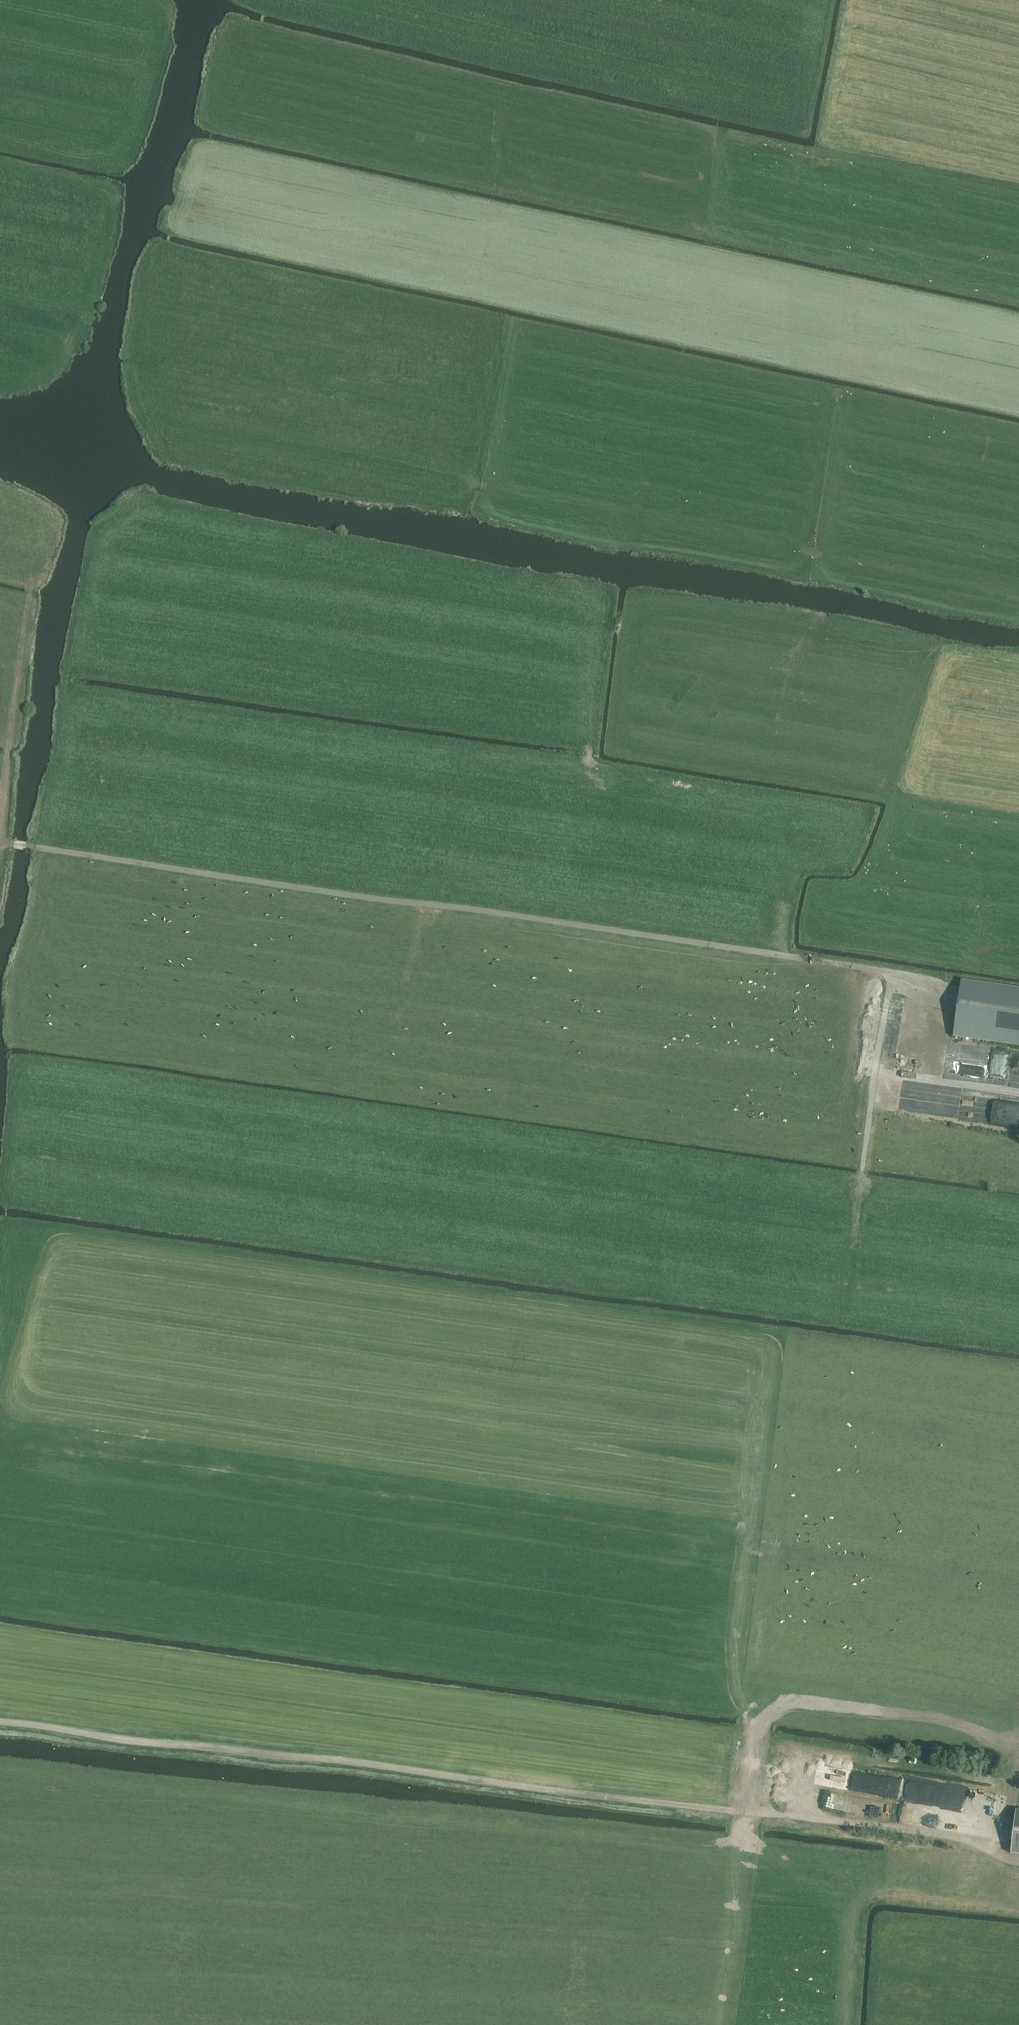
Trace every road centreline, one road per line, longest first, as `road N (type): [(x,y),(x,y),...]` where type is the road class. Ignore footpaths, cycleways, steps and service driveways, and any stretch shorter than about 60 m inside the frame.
road 1 (track): [(860,1184),(892,973),(12,844)]
road 2 (track): [(1018,1861),(922,1834),(0,1722)]
road 3 (track): [(875,1072),(1018,1092)]

